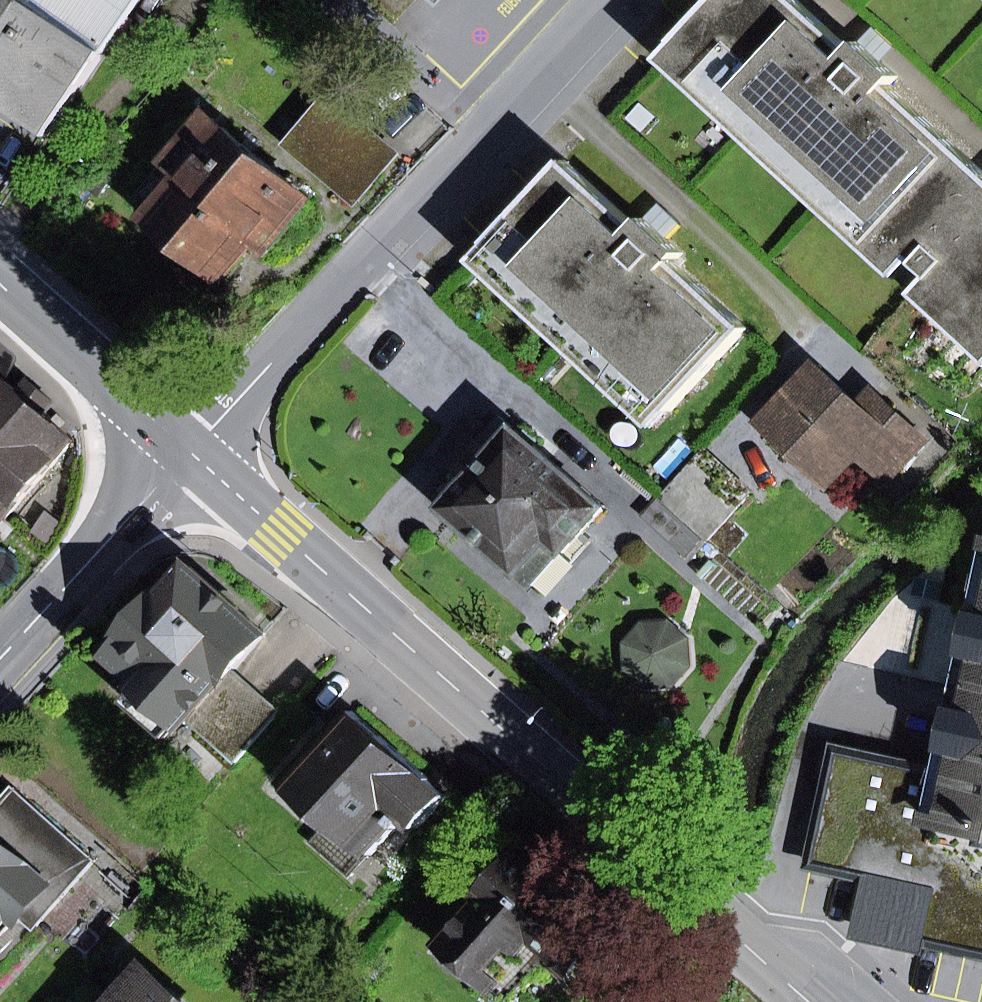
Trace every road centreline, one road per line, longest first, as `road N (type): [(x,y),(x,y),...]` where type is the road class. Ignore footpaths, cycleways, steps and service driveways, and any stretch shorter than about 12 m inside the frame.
road 1 (primary): [(807,1001),(185,448)]
road 2 (residential): [(602,0),(185,448)]
road 3 (secondary): [(185,448),(0,658)]
road 4 (primary): [(185,448),(0,286)]

